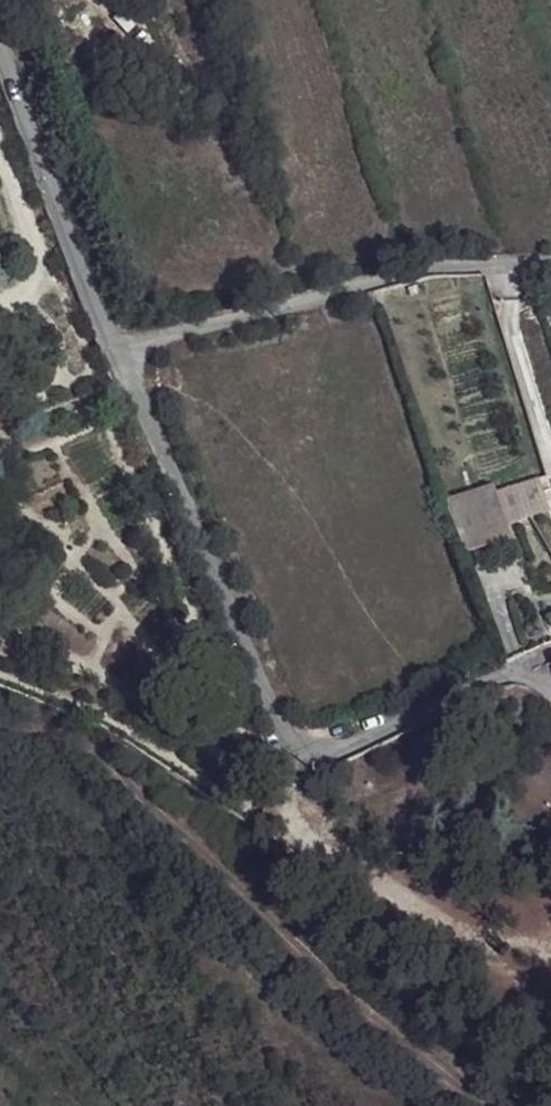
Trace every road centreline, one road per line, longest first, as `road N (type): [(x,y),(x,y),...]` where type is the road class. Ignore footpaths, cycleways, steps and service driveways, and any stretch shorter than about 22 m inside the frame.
road 1 (unclassified): [(112,349),(277,727),(297,750),(346,749),(509,673),(531,670),(550,689)]
road 2 (unclassified): [(112,349),(438,268),(550,266)]
road 3 (unclassified): [(0,50),(112,349)]

